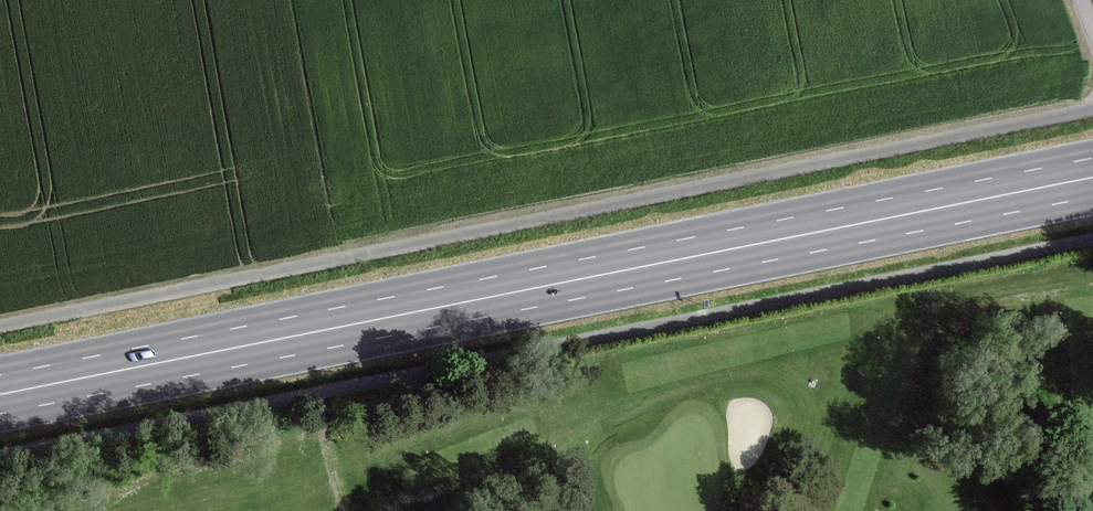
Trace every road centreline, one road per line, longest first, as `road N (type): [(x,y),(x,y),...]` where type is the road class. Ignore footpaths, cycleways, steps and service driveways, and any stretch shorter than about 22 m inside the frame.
road 1 (track): [(1092,107),(0,326)]
road 2 (primary): [(1092,176),(0,394)]

